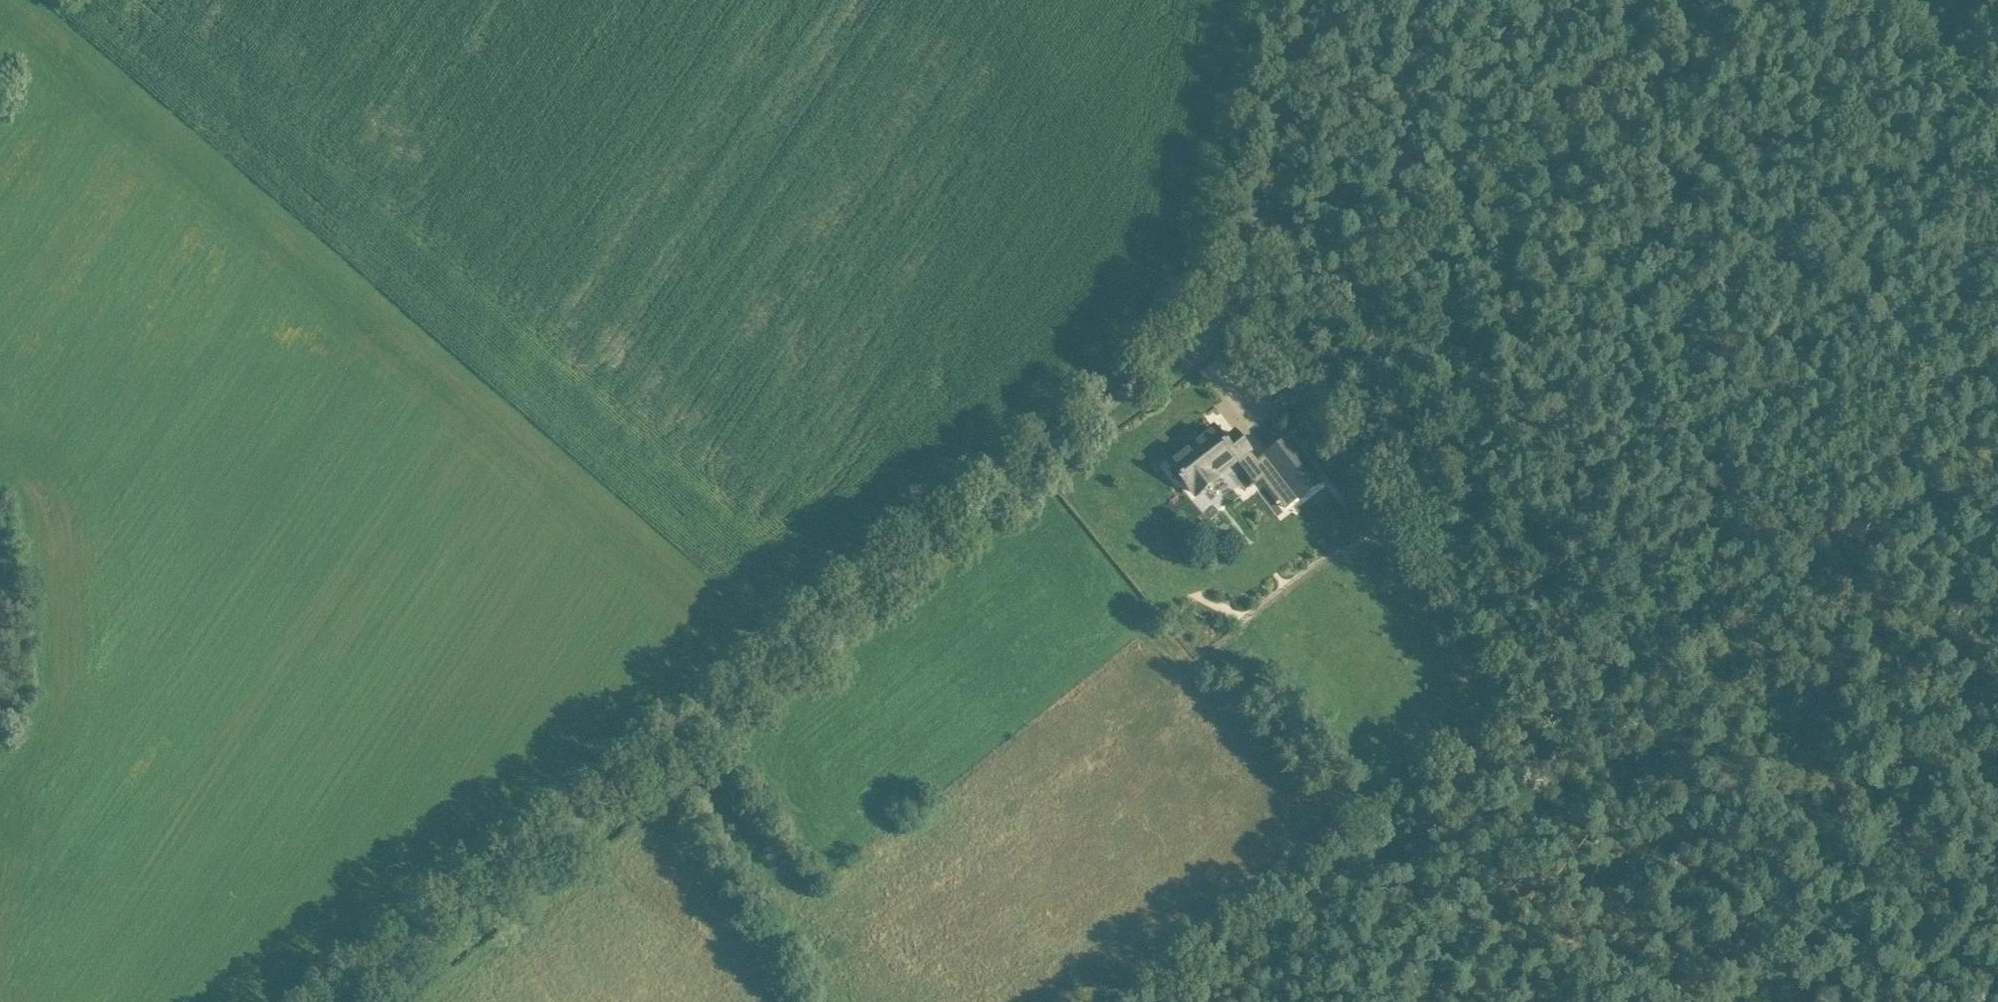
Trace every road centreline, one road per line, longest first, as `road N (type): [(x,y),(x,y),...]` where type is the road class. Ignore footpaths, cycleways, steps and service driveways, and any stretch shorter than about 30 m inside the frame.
road 1 (unclassified): [(375,1001),(1236,312),(1308,0)]
road 2 (track): [(1528,147),(1304,317),(1236,312)]

